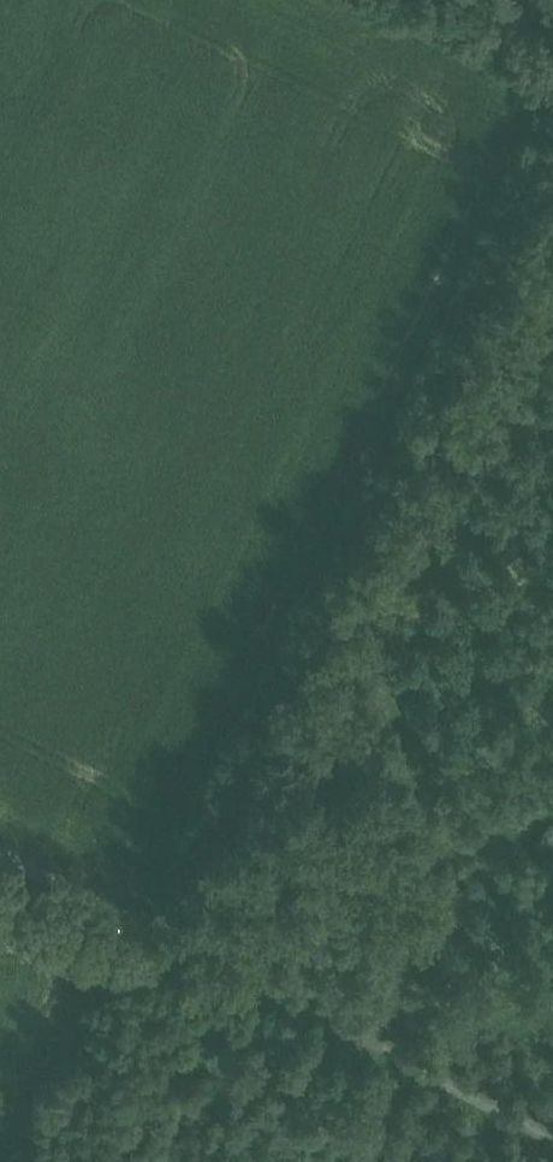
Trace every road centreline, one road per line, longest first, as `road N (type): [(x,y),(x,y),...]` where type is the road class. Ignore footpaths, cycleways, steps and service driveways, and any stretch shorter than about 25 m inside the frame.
road 1 (unclassified): [(0,844),(552,1129)]

